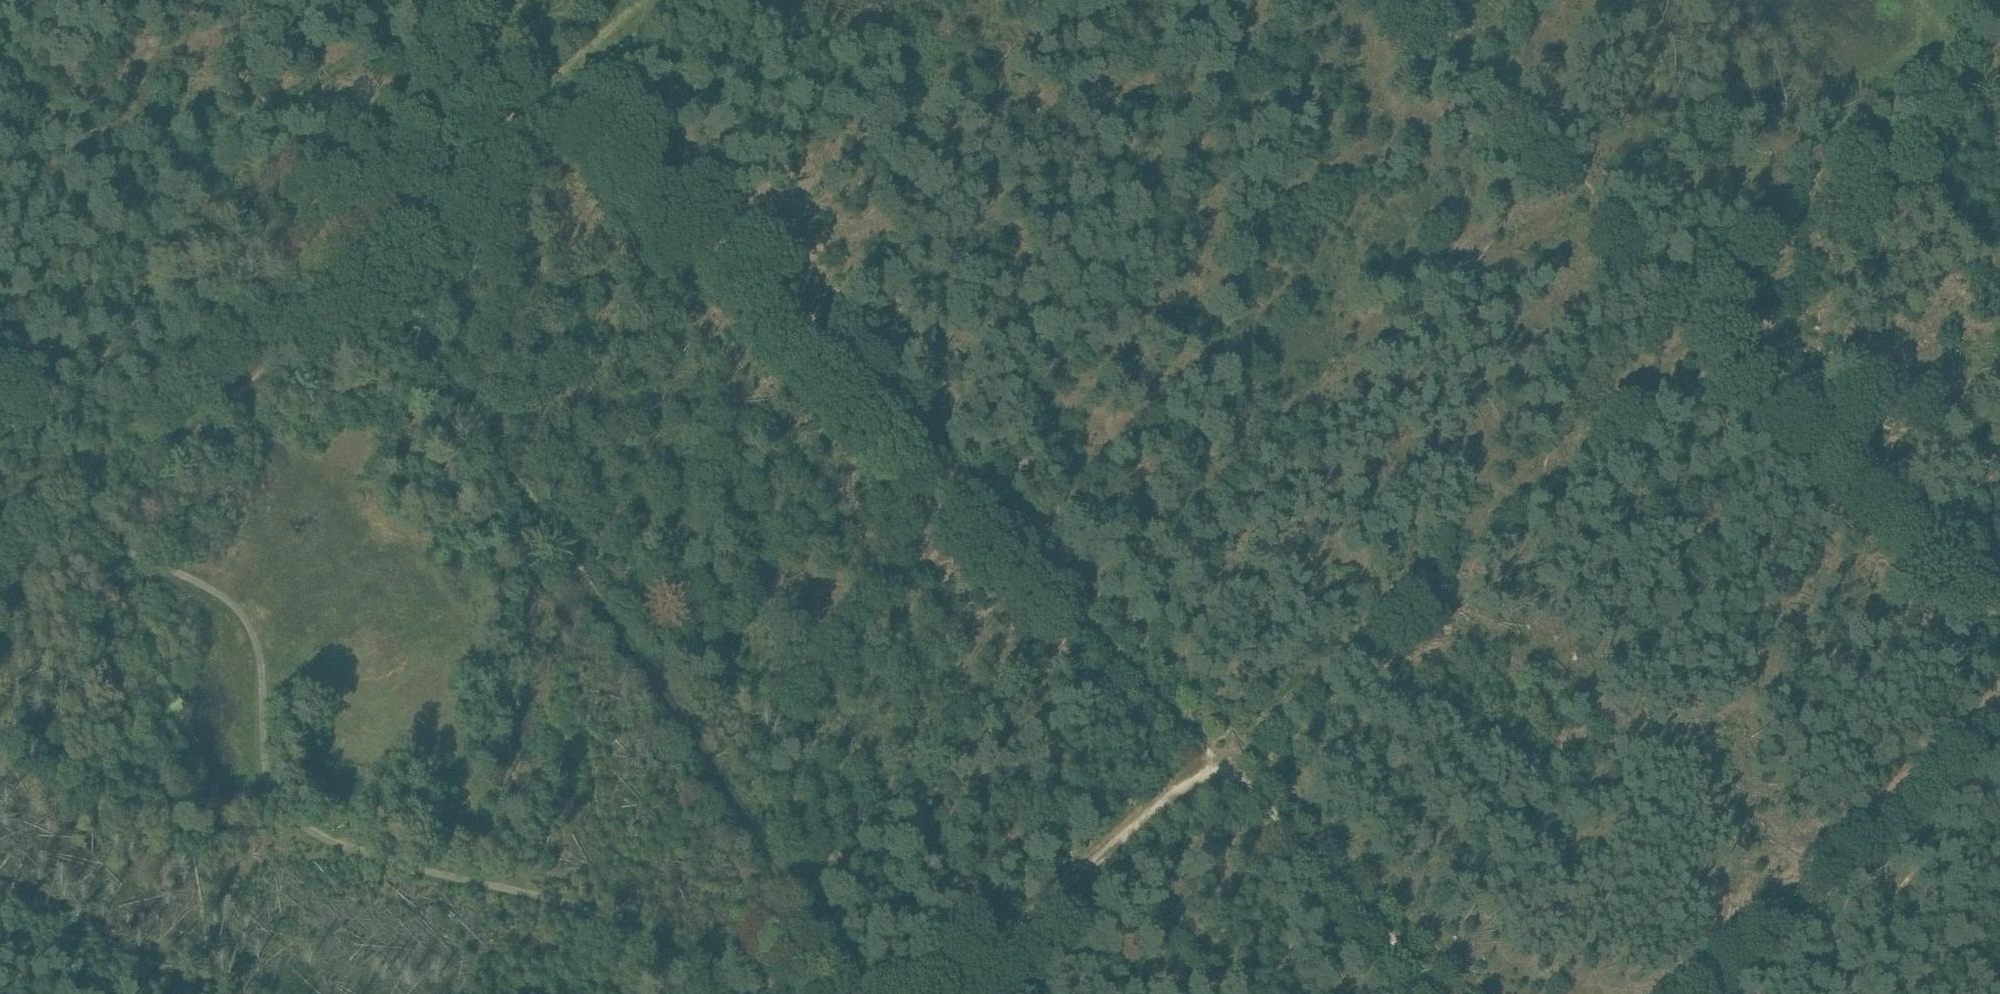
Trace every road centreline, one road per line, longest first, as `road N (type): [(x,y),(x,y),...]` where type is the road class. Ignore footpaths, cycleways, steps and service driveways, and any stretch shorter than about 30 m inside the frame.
road 1 (track): [(1222,761),(1739,294)]
road 2 (track): [(1694,294),(1722,308),(1999,603)]
road 3 (track): [(0,592),(302,317)]
road 4 (track): [(1413,0),(1694,294)]
road 5 (track): [(1999,749),(1725,993)]
road 6 (track): [(1447,993),(1222,761)]
road 7 (track): [(508,136),(655,0)]
road 8 (track): [(1999,325),(1841,435)]

